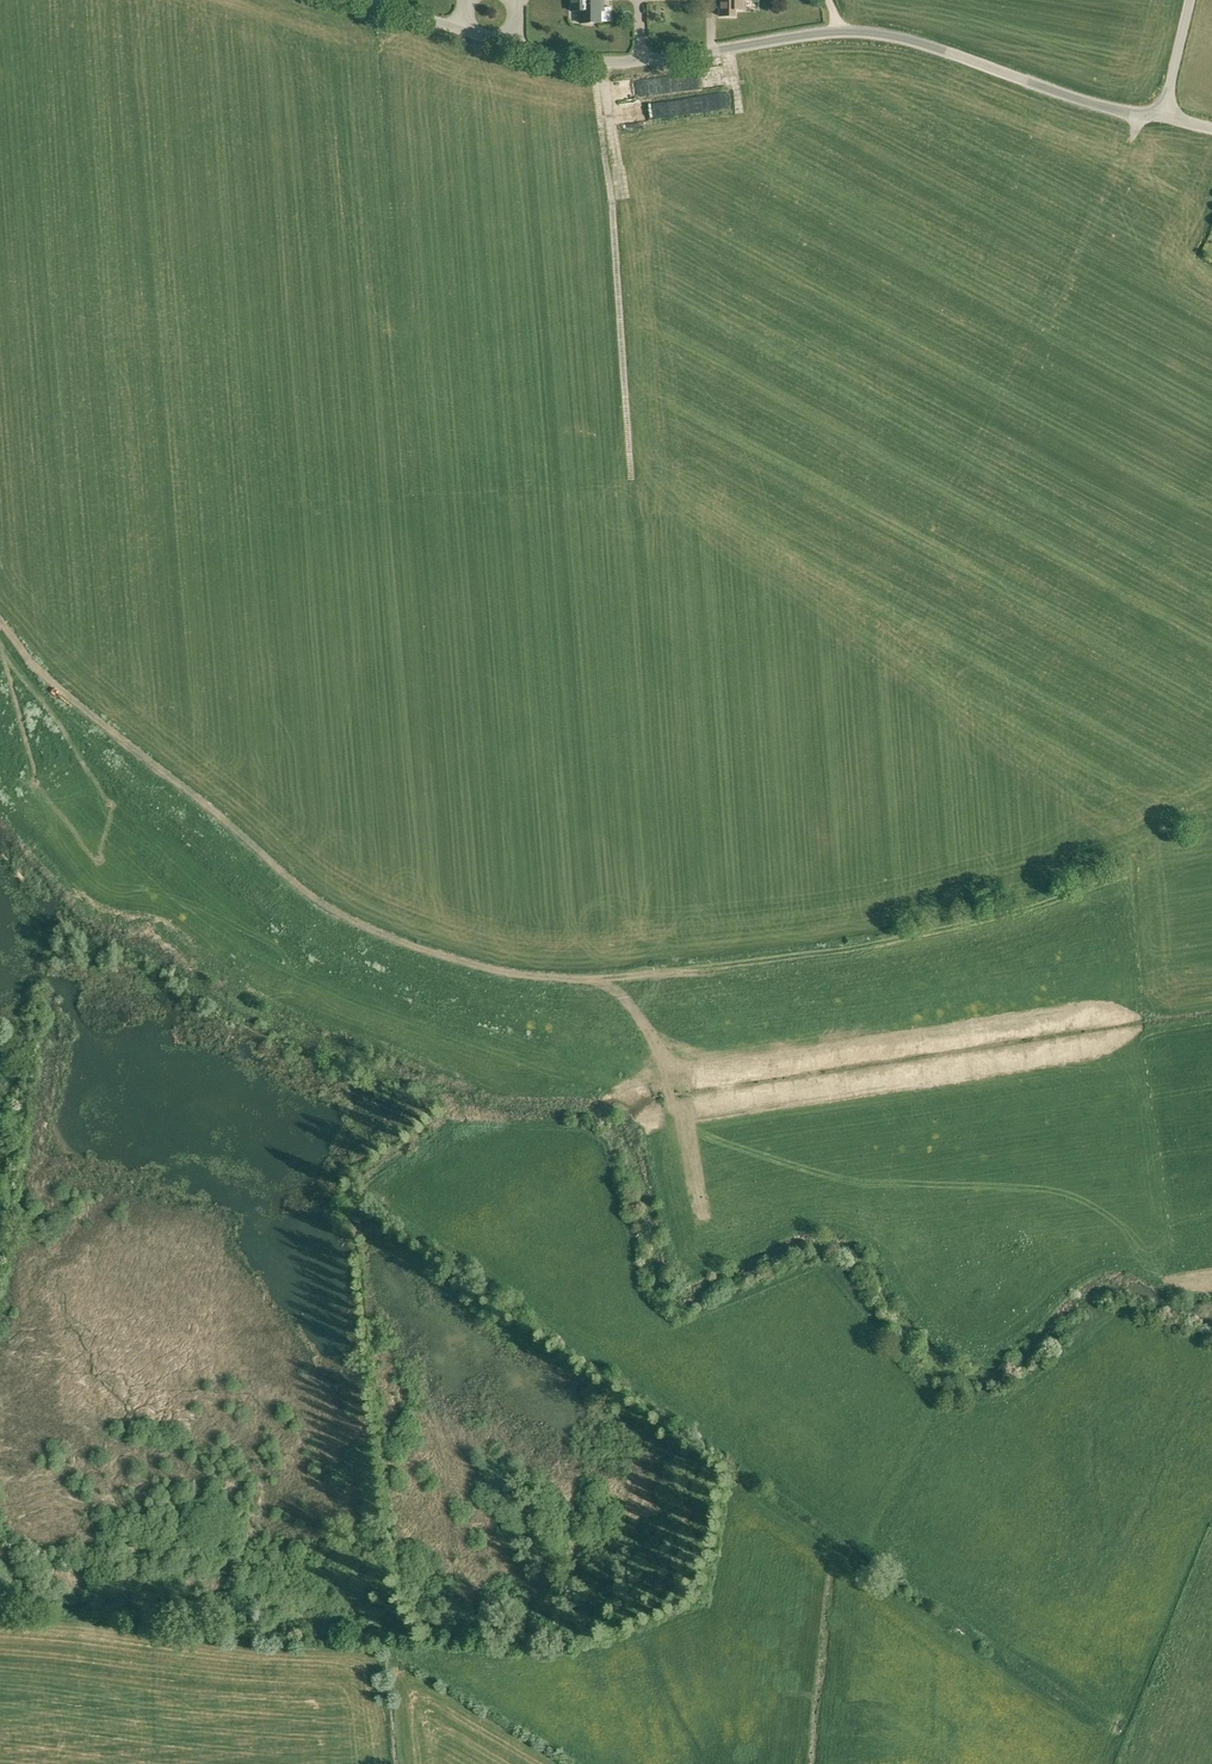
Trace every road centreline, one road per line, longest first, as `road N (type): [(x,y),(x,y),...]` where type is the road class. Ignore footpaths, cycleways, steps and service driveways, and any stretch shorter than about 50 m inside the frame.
road 1 (track): [(0,622),(67,697),(333,908),(457,959),(609,987),(652,1040),(670,1100)]
road 2 (unclassified): [(360,0),(506,48),(625,62),(839,31),(882,33),(1070,97),(1165,118)]
road 3 (unclassified): [(1165,118),(1192,0)]

